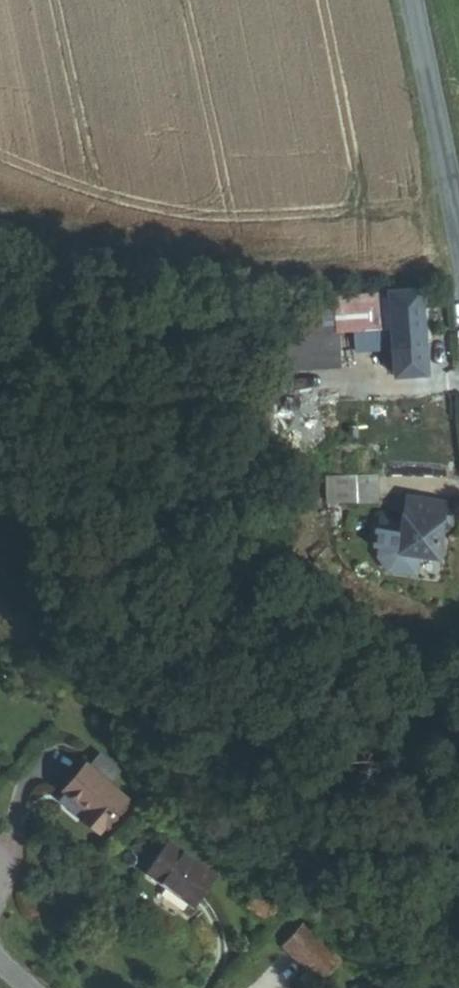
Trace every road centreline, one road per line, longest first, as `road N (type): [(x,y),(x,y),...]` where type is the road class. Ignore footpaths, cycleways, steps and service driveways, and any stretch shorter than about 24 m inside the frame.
road 1 (tertiary): [(458,224),(412,0)]

